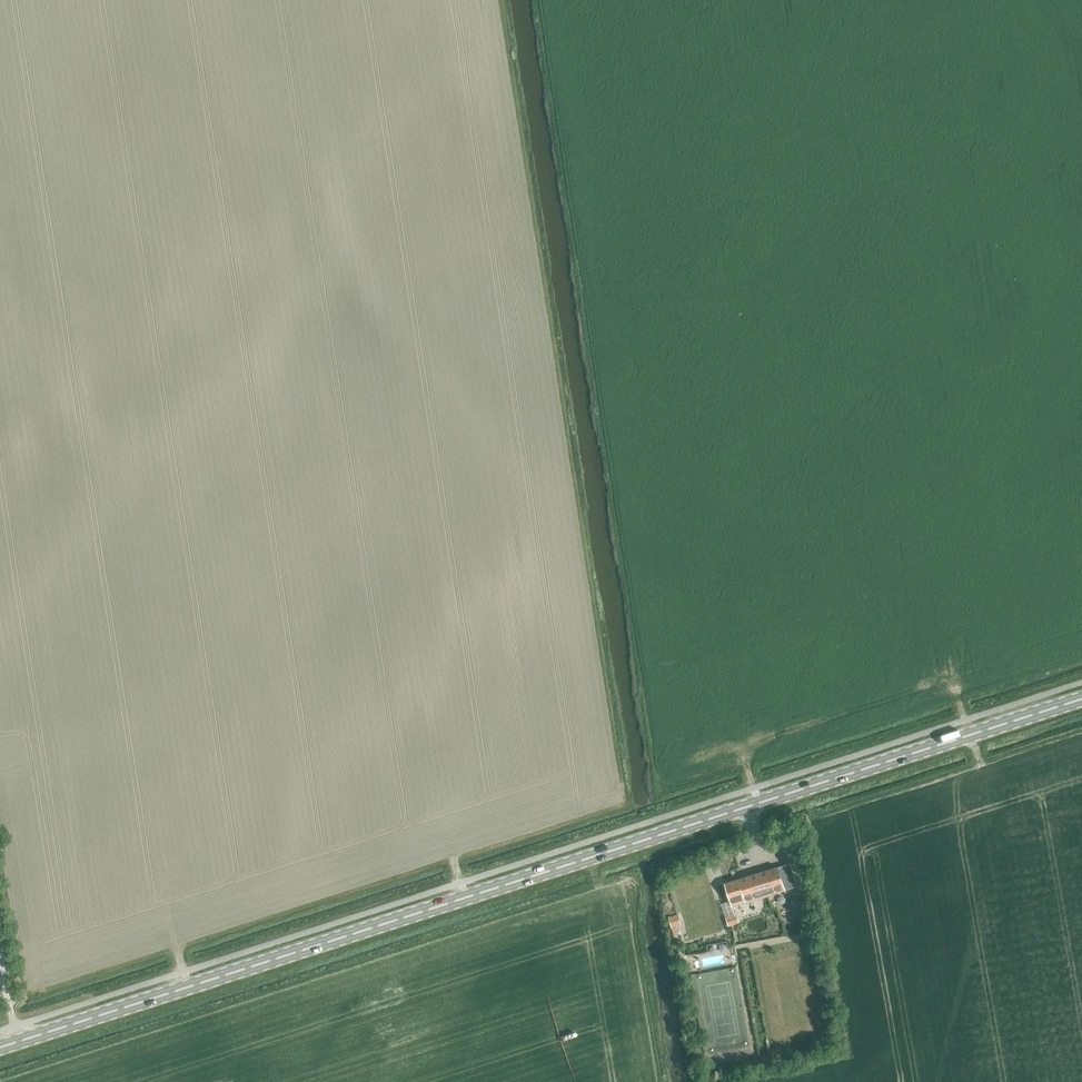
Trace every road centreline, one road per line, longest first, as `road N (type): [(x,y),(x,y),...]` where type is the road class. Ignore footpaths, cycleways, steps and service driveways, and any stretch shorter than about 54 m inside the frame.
road 1 (primary): [(0,1047),(1081,698)]

